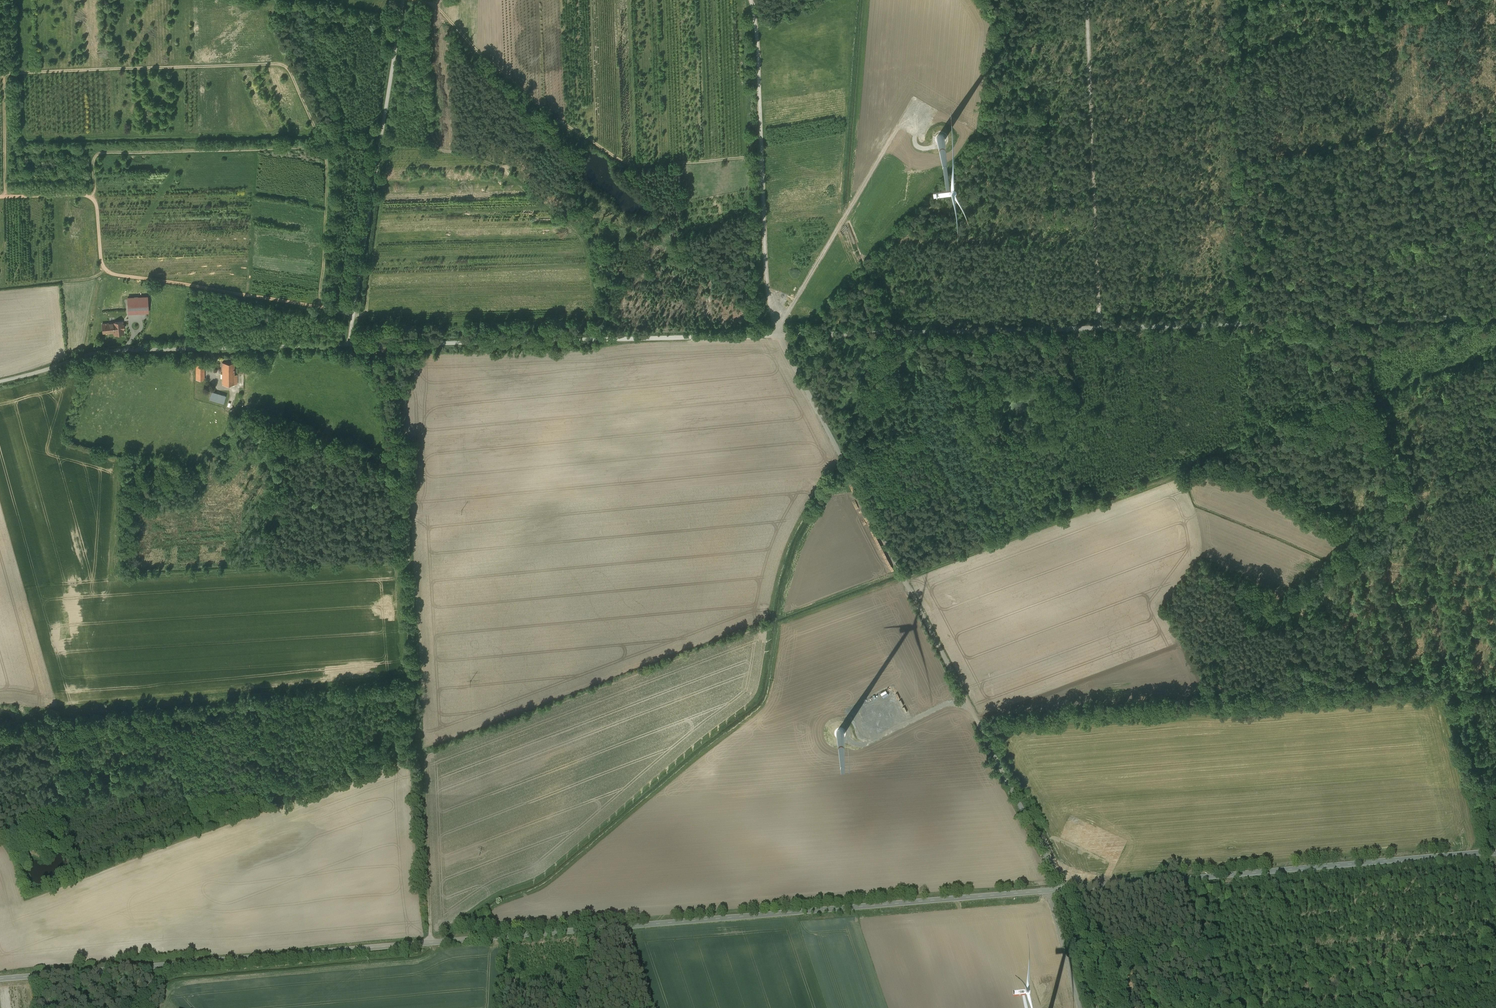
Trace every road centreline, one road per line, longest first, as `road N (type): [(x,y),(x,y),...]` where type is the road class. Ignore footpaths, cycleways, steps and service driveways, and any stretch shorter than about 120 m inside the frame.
road 1 (tertiary): [(0,979),(1495,853)]
road 2 (track): [(351,343),(1495,315)]
road 3 (unclassified): [(0,383),(97,353),(351,343),(403,0)]
road 4 (track): [(1064,890),(780,333),(781,306)]
road 5 (track): [(430,943),(399,389),(367,343)]
road 6 (track): [(320,307),(326,149),(103,152),(93,159),(95,190),(87,195)]
road 7 (track): [(326,308),(110,272),(90,196),(0,197)]
road 8 (track): [(326,149),(290,71),(278,64),(0,74)]
road 9 (track): [(1087,0),(1094,323)]
road 10 (track): [(781,306),(767,284),(752,0)]
road 11 (track): [(1209,952),(1478,948)]
road 12 (track): [(781,306),(798,297),(915,97)]
road 13 (track): [(1182,879),(1229,1007)]
road 14 (track): [(1064,890),(1101,1007)]

